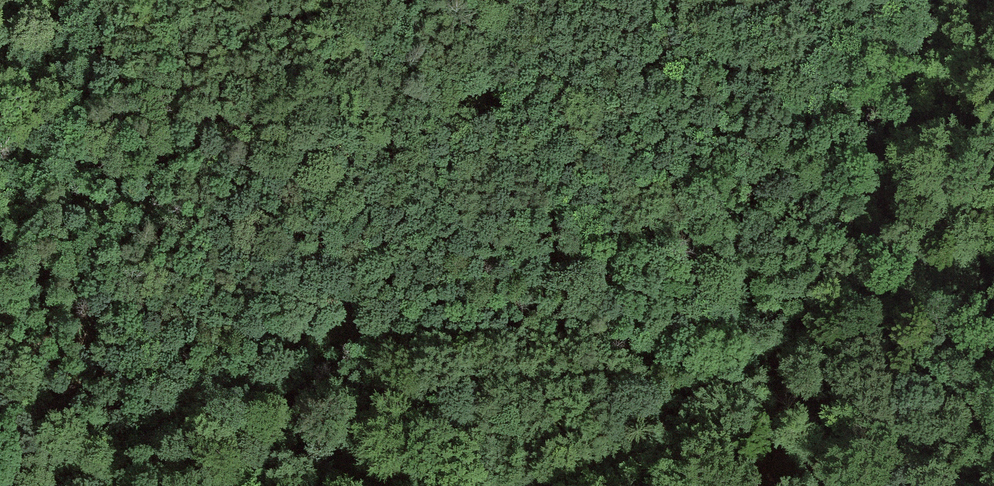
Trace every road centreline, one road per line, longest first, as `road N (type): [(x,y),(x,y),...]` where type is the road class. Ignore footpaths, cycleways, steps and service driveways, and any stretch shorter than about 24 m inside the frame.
road 1 (track): [(519,0),(484,58),(483,97),(515,168),(611,279),(643,339),(667,400),(667,423),(651,441),(559,448),(360,395),(242,385),(208,390),(0,469)]
road 2 (track): [(789,0),(740,13),(670,0)]

